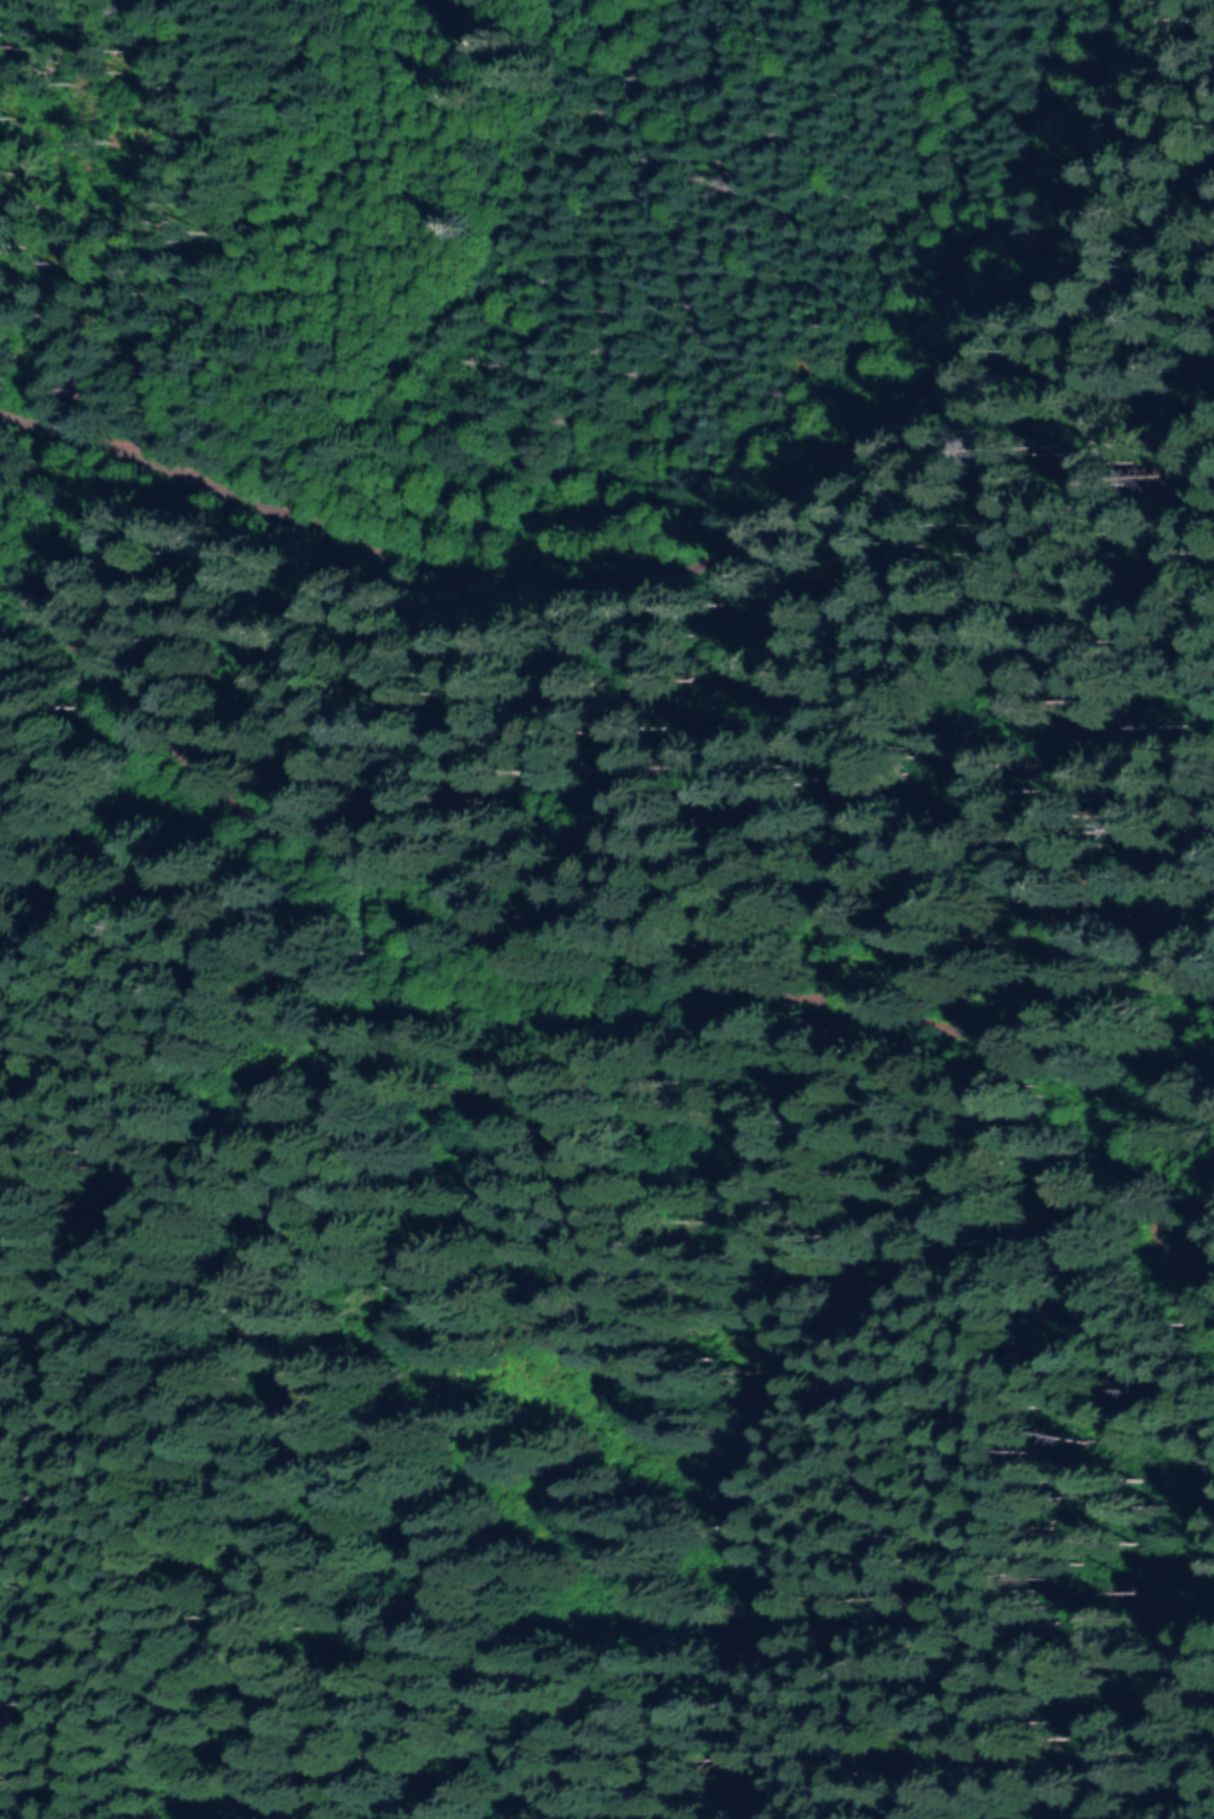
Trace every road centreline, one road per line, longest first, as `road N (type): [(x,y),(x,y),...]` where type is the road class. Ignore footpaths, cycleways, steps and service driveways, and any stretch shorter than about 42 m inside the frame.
road 1 (residential): [(0,437),(433,610),(765,496),(878,442),(1055,332),(1173,103),(1196,0)]
road 2 (residential): [(1213,1251),(1138,1179),(956,1077),(600,982),(223,853),(0,705)]

